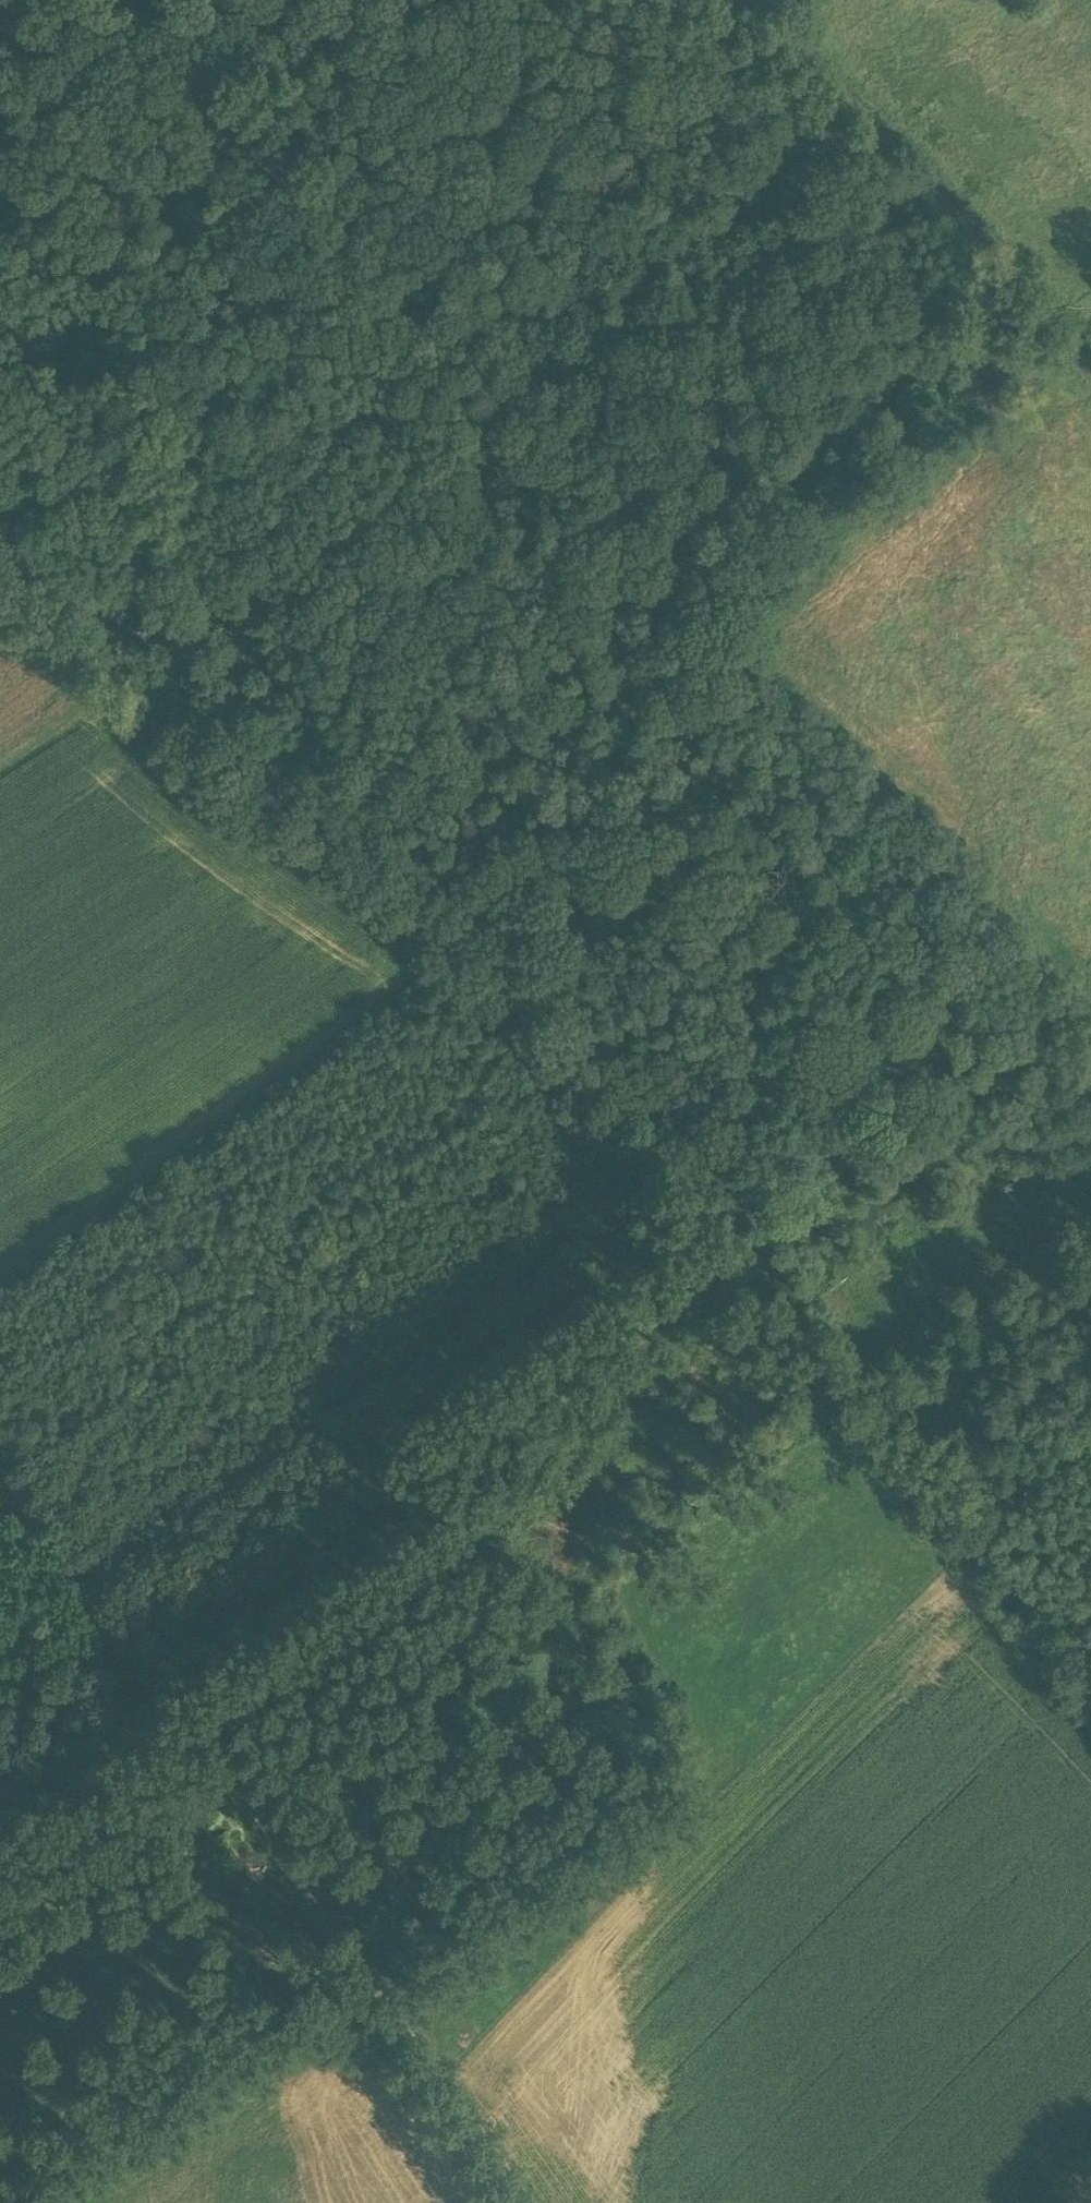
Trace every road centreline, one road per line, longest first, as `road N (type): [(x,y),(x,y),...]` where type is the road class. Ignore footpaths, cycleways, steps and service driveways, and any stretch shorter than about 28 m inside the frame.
road 1 (track): [(155,0),(583,482),(1090,1016)]
road 2 (track): [(531,2202),(0,1480)]

